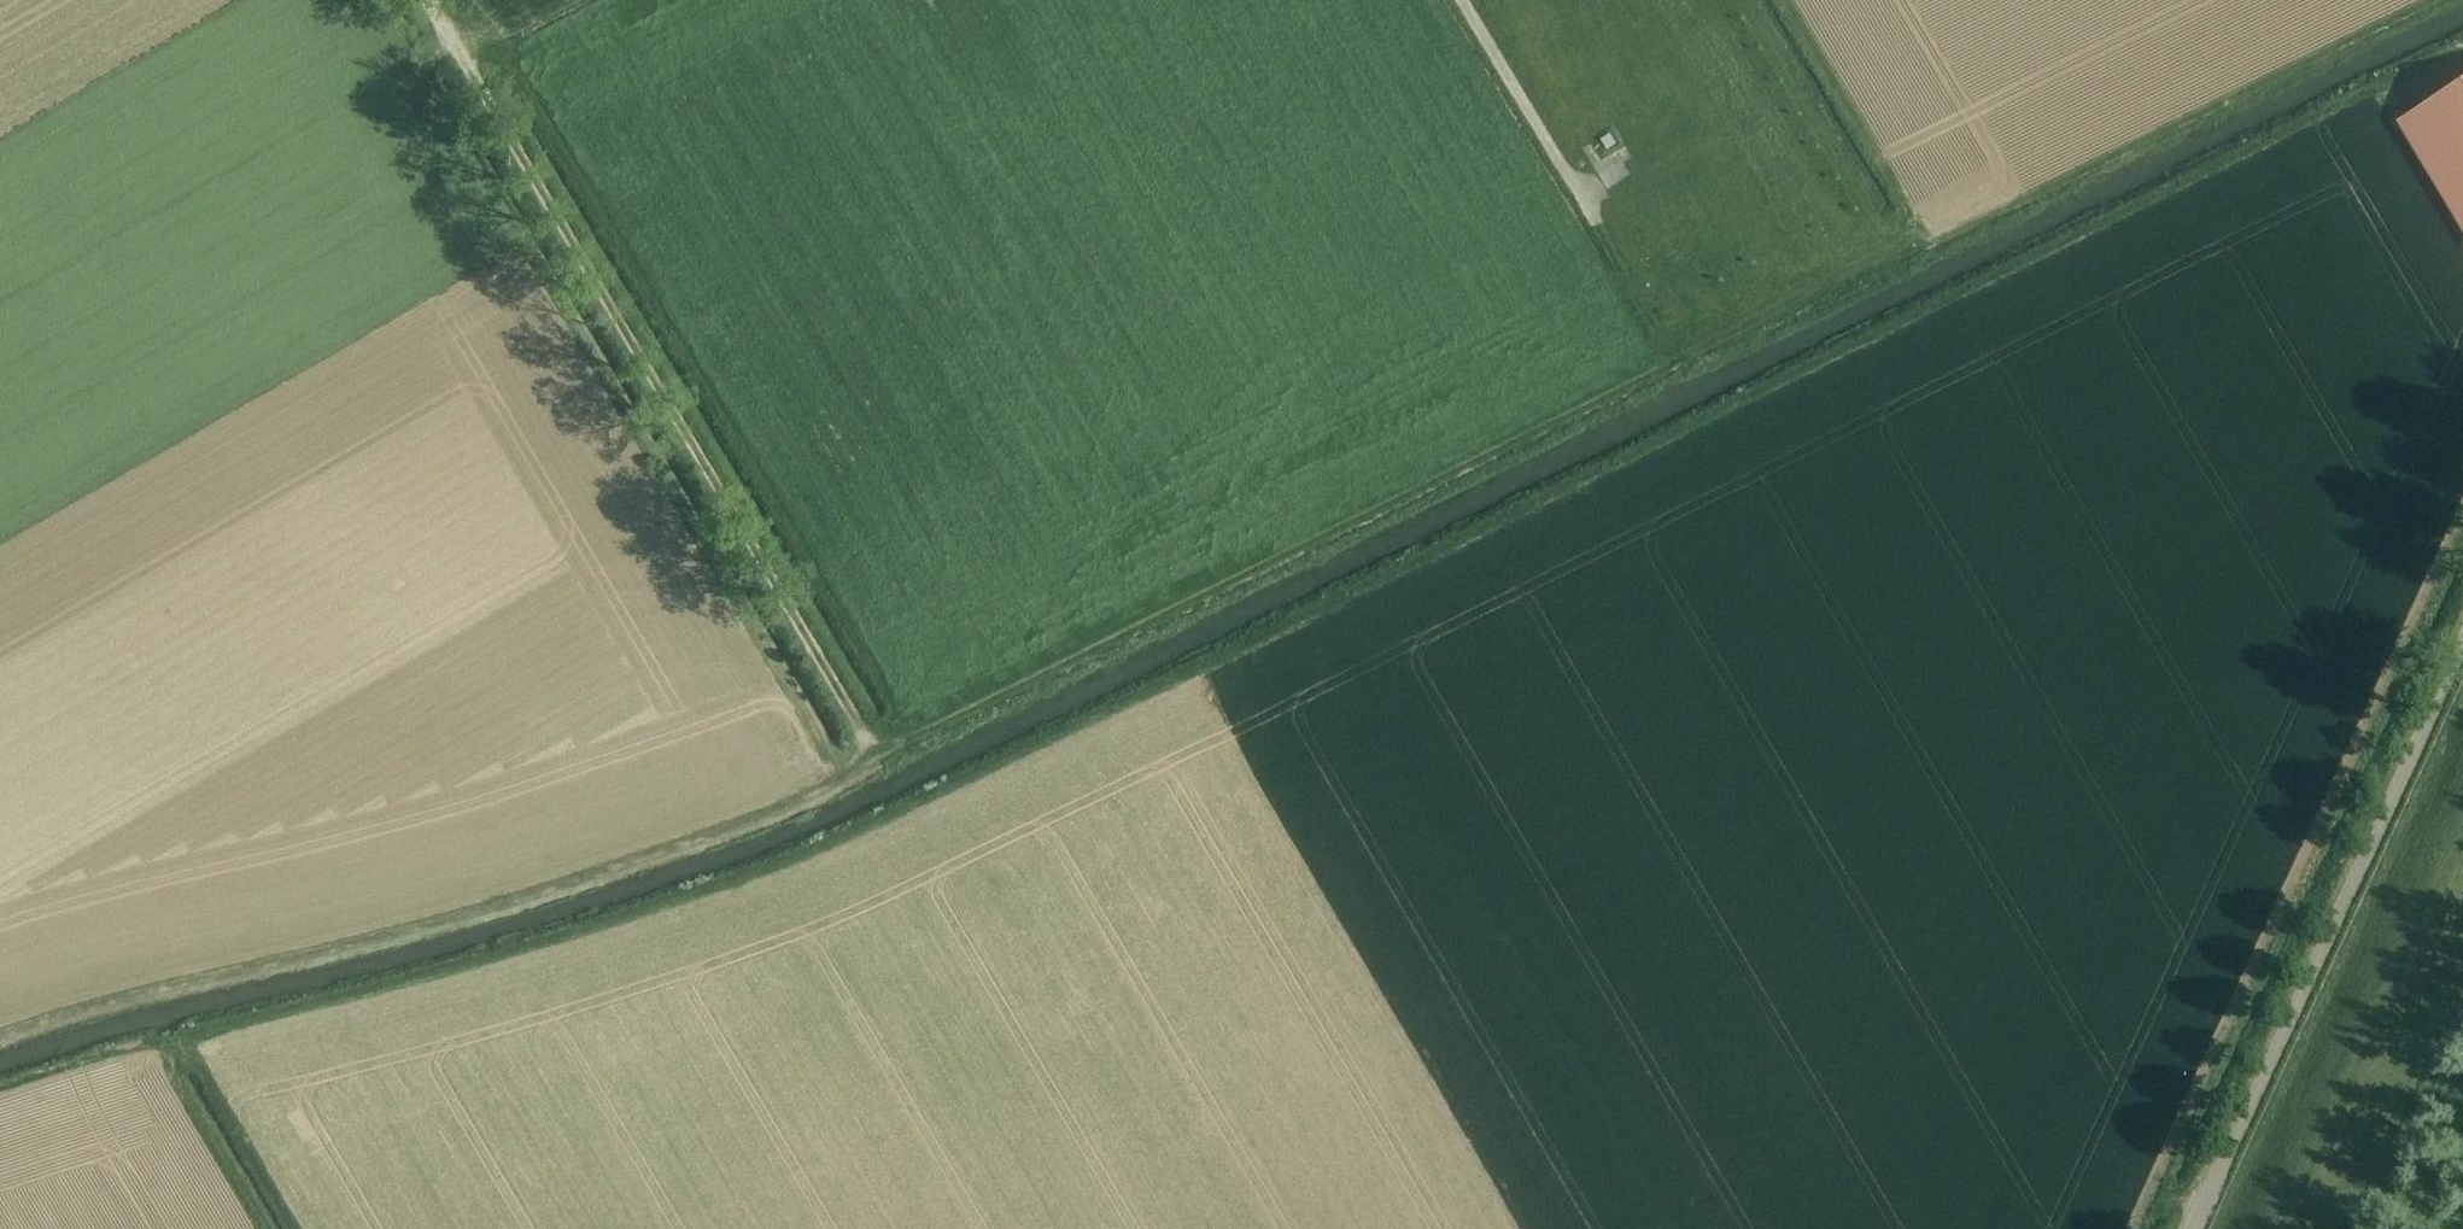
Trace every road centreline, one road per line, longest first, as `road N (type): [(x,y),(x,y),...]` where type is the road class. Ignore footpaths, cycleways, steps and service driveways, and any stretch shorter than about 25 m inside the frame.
road 1 (track): [(855,717),(423,0)]
road 2 (unclassified): [(2189,1228),(2462,636)]

